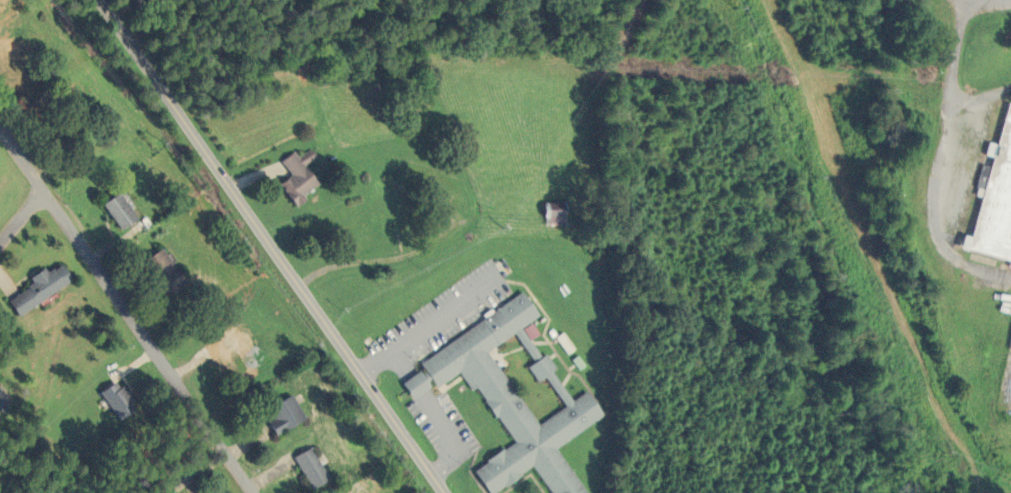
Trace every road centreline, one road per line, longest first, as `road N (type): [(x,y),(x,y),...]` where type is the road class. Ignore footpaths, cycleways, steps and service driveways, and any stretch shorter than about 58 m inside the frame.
road 1 (residential): [(443,492),(97,0)]
road 2 (residential): [(0,127),(253,492)]

